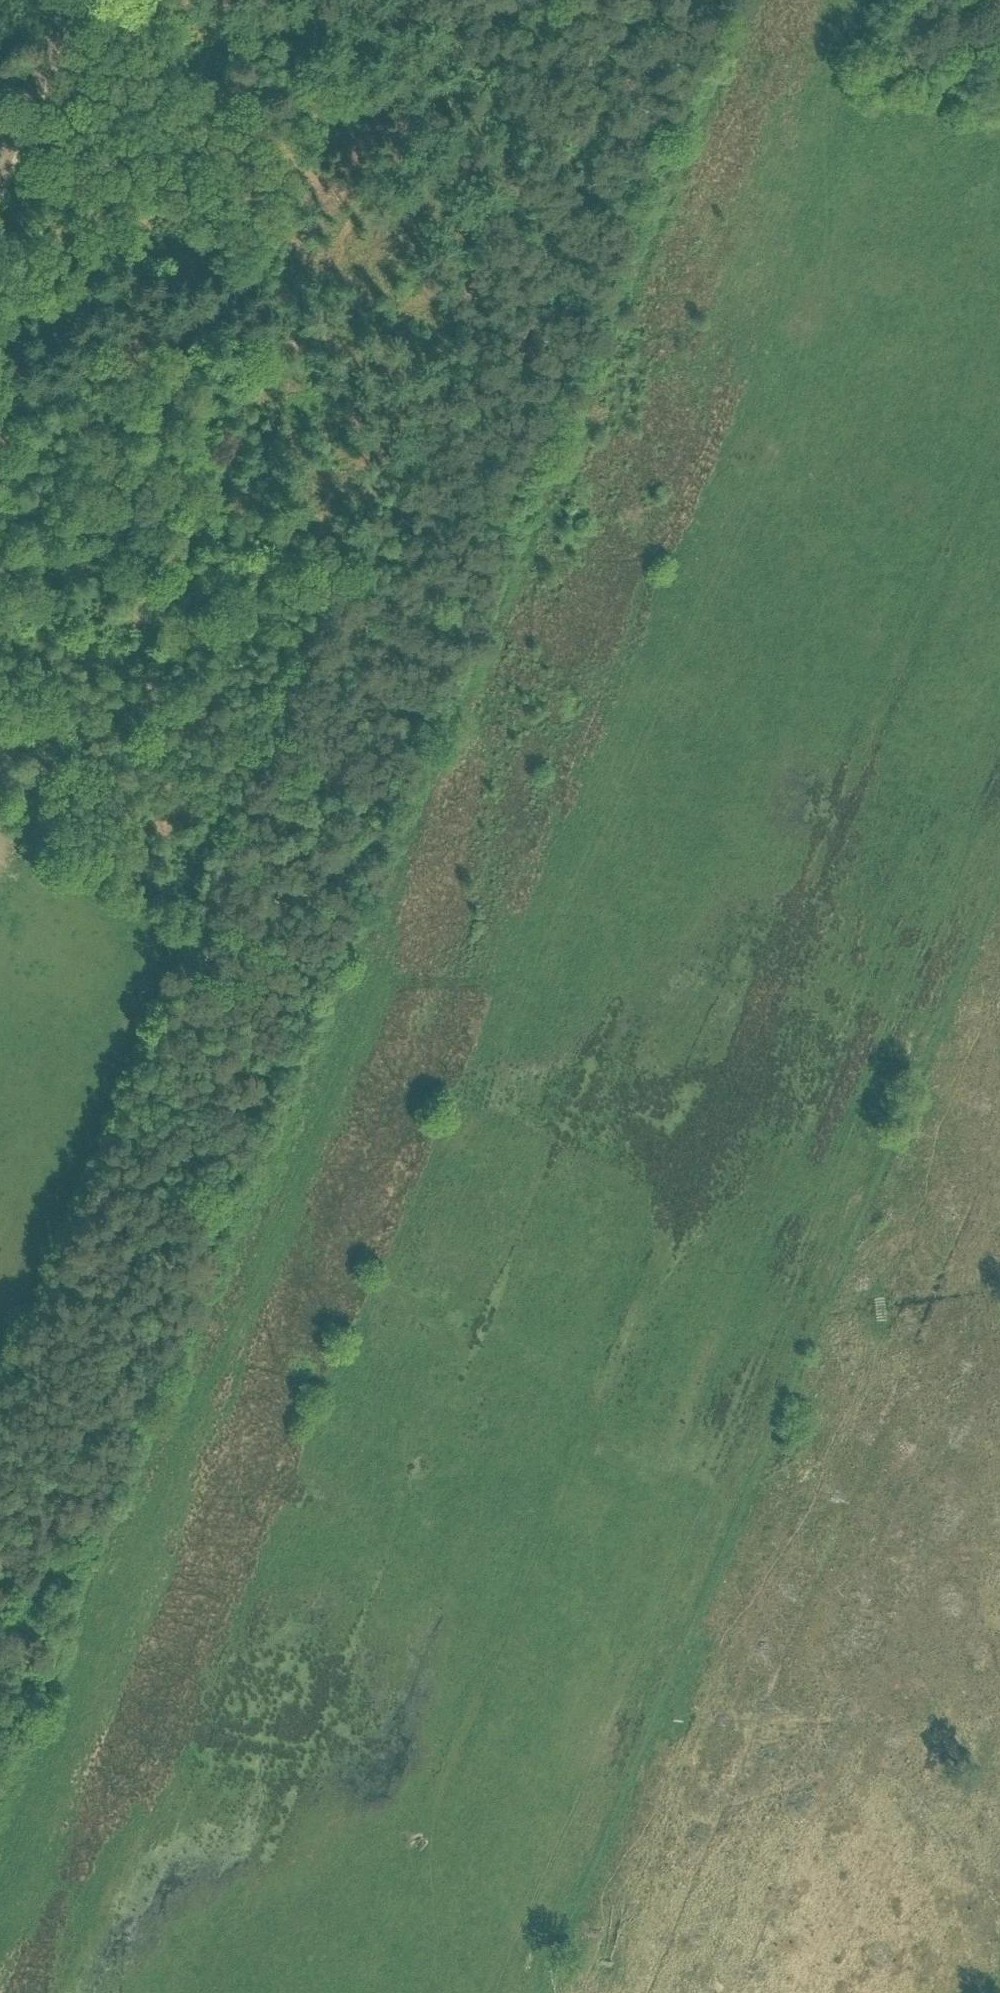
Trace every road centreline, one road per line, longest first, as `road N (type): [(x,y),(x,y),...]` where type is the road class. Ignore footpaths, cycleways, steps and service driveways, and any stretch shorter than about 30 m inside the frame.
road 1 (track): [(0,165),(71,0)]

